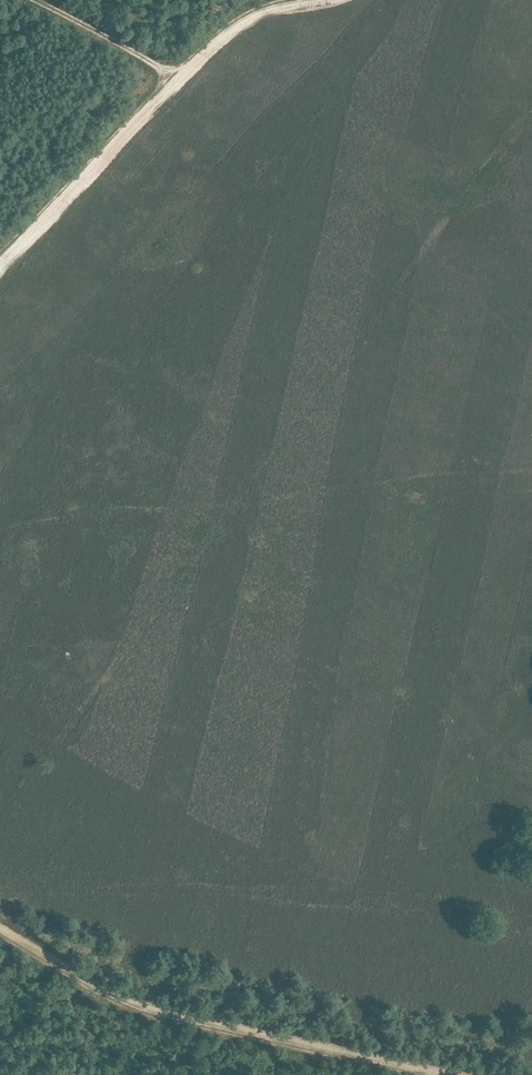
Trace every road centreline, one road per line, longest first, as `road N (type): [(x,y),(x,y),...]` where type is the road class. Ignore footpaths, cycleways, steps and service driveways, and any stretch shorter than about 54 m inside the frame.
road 1 (track): [(433,1074),(121,1002),(0,930)]
road 2 (track): [(0,271),(223,40),(276,10),(343,0)]
road 3 (track): [(27,0),(181,82)]

